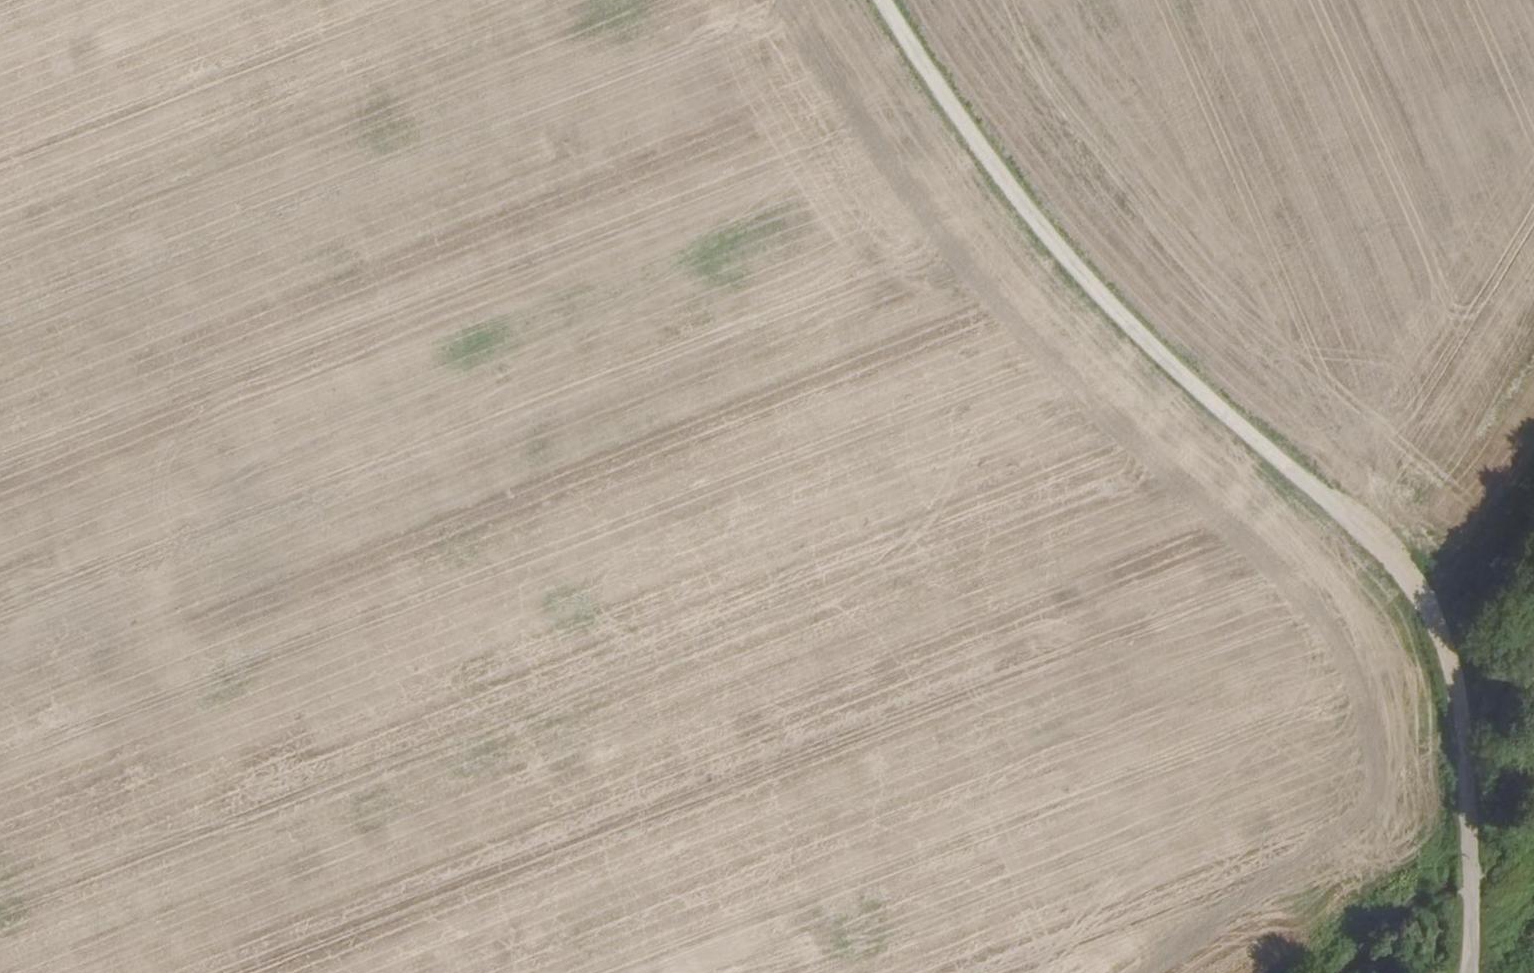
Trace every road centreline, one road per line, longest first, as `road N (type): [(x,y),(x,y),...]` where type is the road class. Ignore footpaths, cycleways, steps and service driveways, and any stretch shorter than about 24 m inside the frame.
road 1 (track): [(878,0),(1013,200),(1114,314),(1380,543),(1414,585),(1454,674),(1467,800)]
road 2 (unclassified): [(1467,800),(1469,972)]

